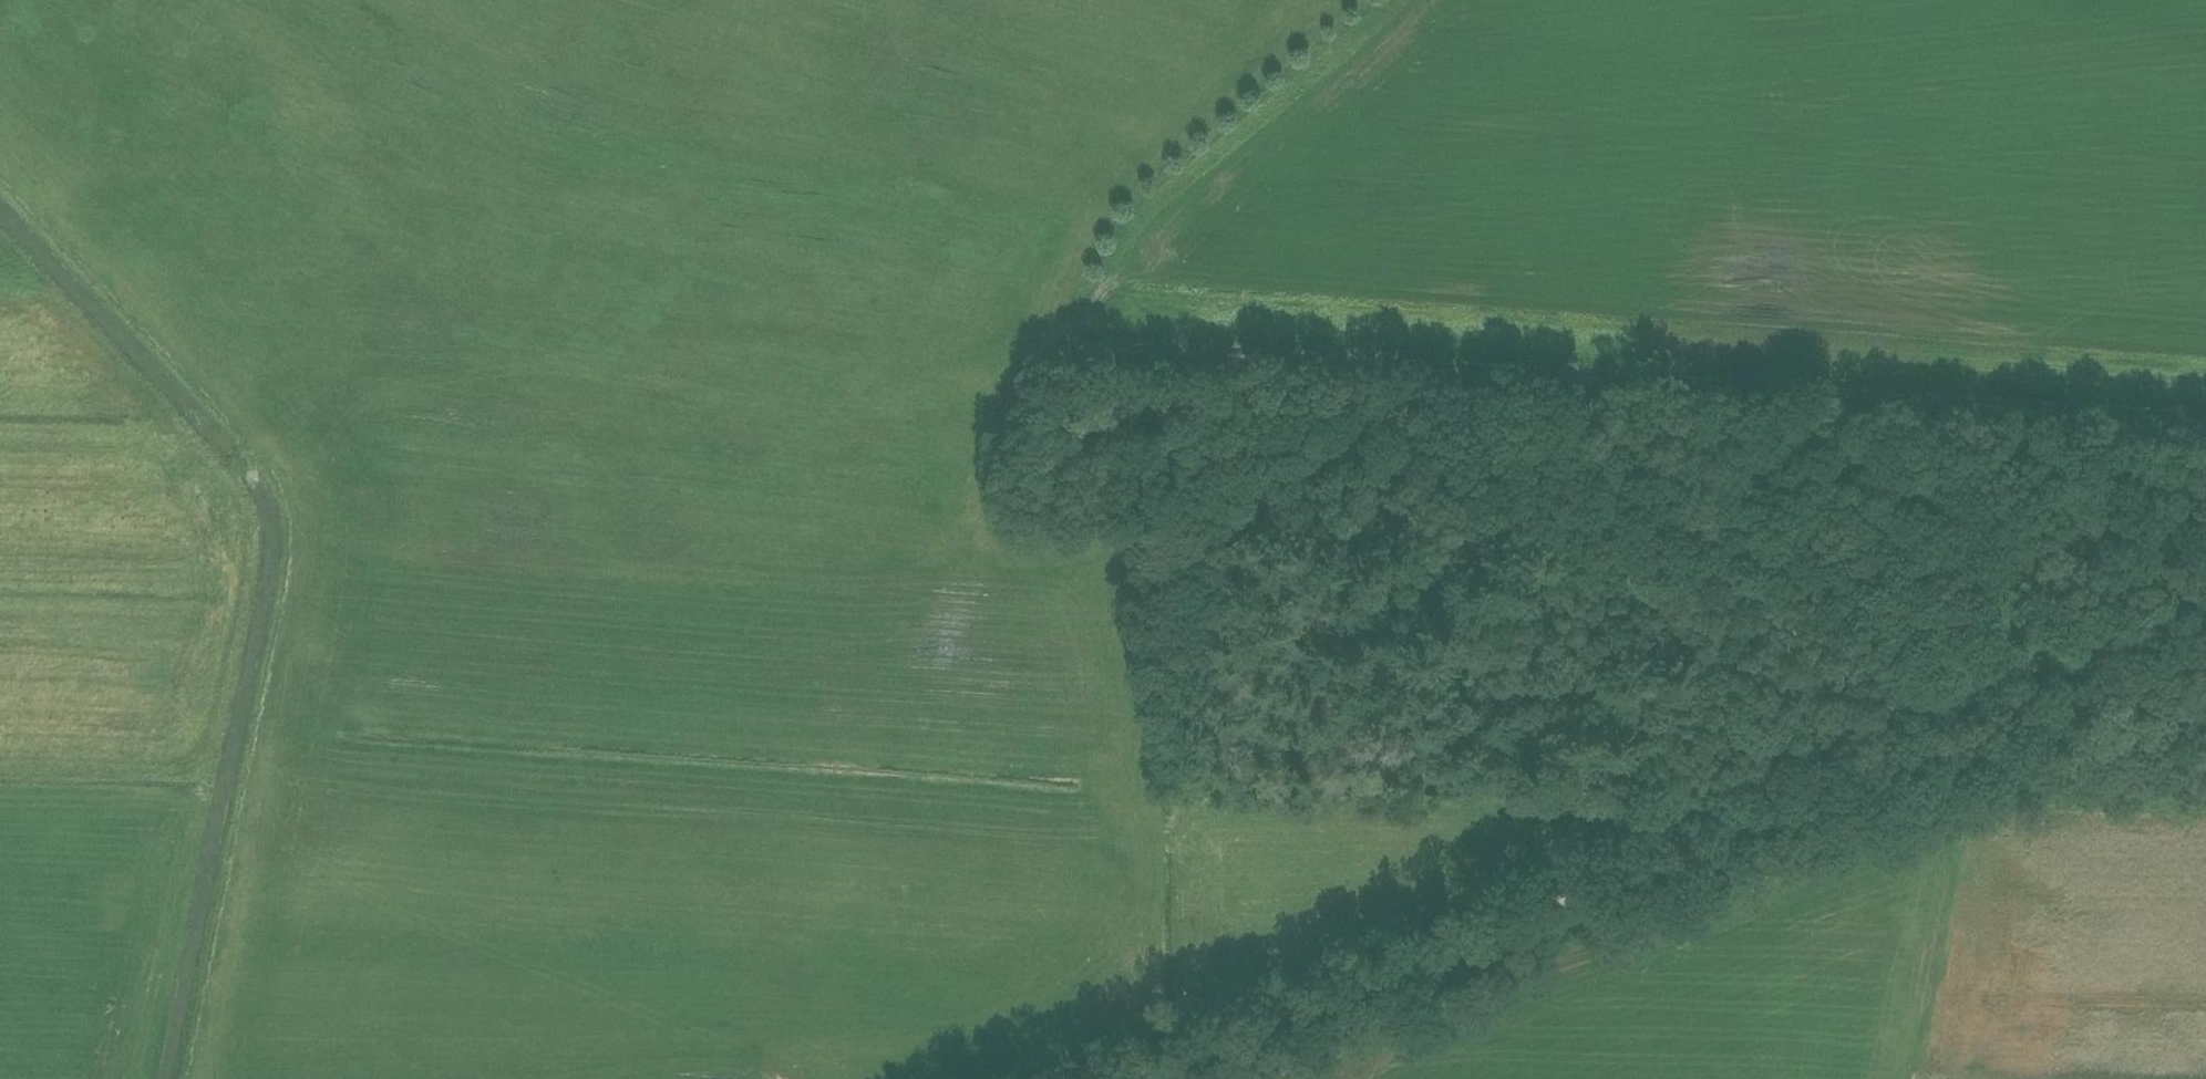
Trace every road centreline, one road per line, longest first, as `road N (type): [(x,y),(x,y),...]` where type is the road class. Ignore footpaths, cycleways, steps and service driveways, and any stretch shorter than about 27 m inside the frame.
road 1 (track): [(2205,637),(1099,1078)]

